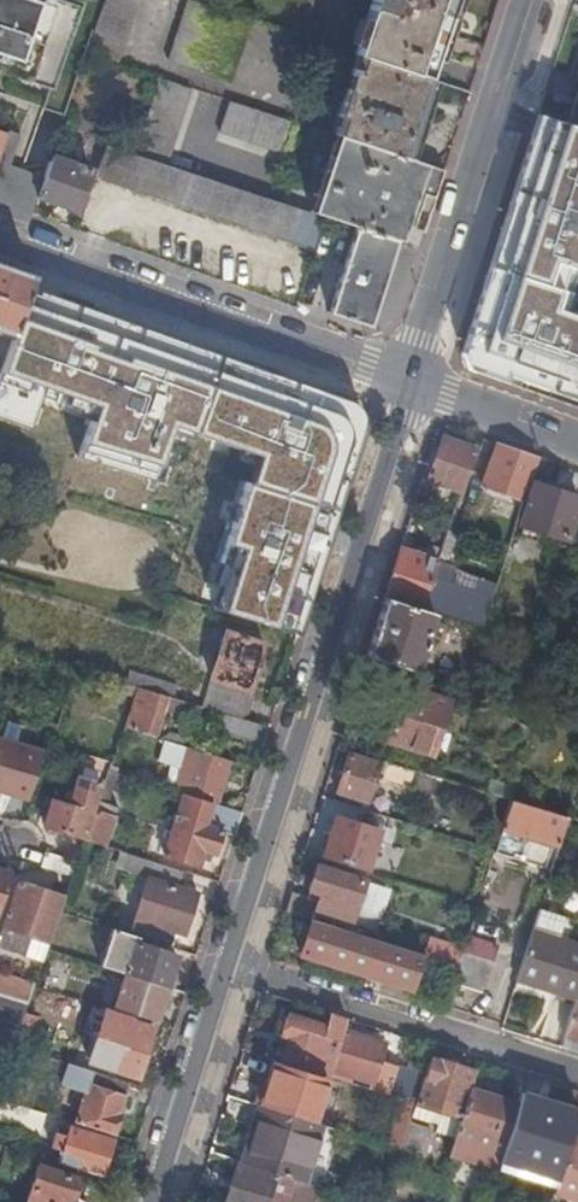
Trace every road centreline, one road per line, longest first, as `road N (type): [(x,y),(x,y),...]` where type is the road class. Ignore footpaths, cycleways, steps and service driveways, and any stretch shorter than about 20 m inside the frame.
road 1 (tertiary): [(226,966),(407,379)]
road 2 (tertiary): [(0,239),(407,379)]
road 3 (tertiary): [(407,379),(527,0)]
road 4 (residential): [(226,966),(577,1075)]
road 5 (tertiary): [(151,1201),(226,966)]
road 6 (tertiary): [(407,379),(577,440)]

